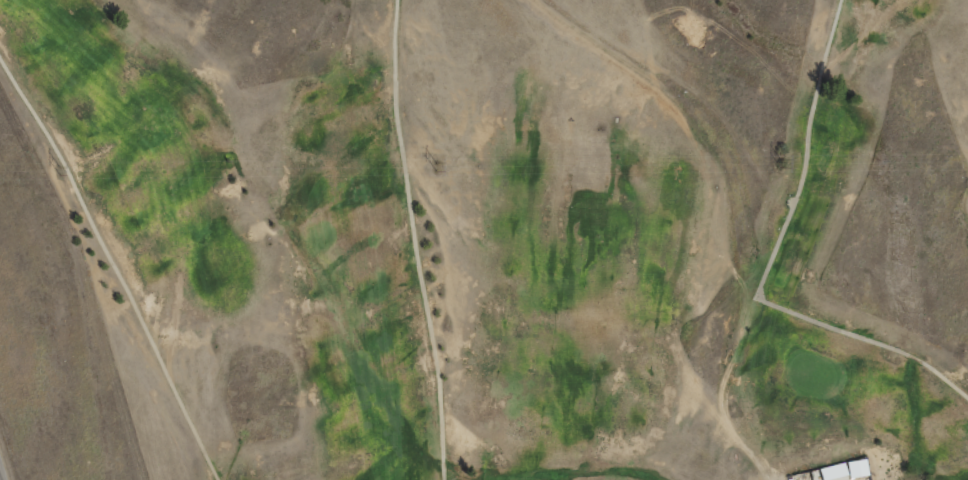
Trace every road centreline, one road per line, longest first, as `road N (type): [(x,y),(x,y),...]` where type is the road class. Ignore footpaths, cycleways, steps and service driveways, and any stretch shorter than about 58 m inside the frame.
road 1 (track): [(967,398),(916,356),(755,299),(803,173),(840,0)]
road 2 (track): [(444,479),(438,386),(396,120),(397,0)]
road 3 (track): [(216,479),(45,130),(0,56)]

